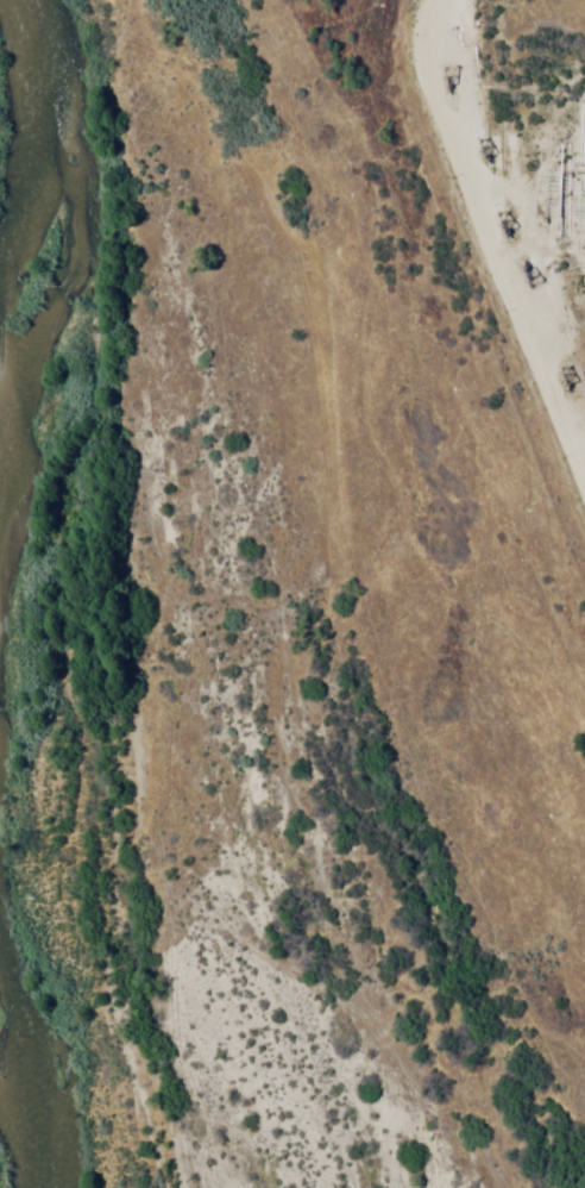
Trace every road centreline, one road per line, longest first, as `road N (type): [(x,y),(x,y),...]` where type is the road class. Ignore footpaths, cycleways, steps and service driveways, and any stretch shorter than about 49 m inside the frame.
road 1 (track): [(429,0),(433,102),(584,413)]

